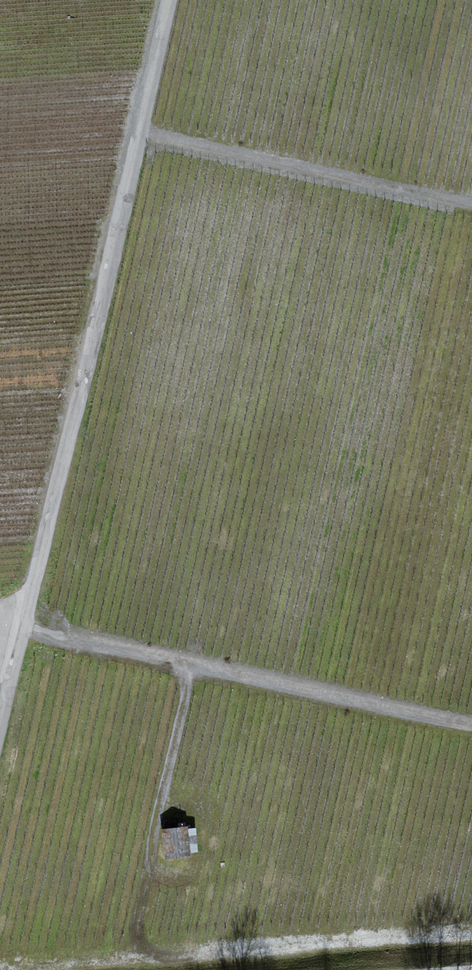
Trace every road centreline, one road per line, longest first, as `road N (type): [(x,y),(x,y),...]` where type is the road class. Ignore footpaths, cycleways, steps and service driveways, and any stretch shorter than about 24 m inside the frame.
road 1 (track): [(0,729),(171,0)]
road 2 (track): [(1,967),(471,931)]
road 3 (track): [(24,628),(471,728)]
road 4 (track): [(139,139),(471,211)]
road 5 (track): [(127,961),(191,667)]

